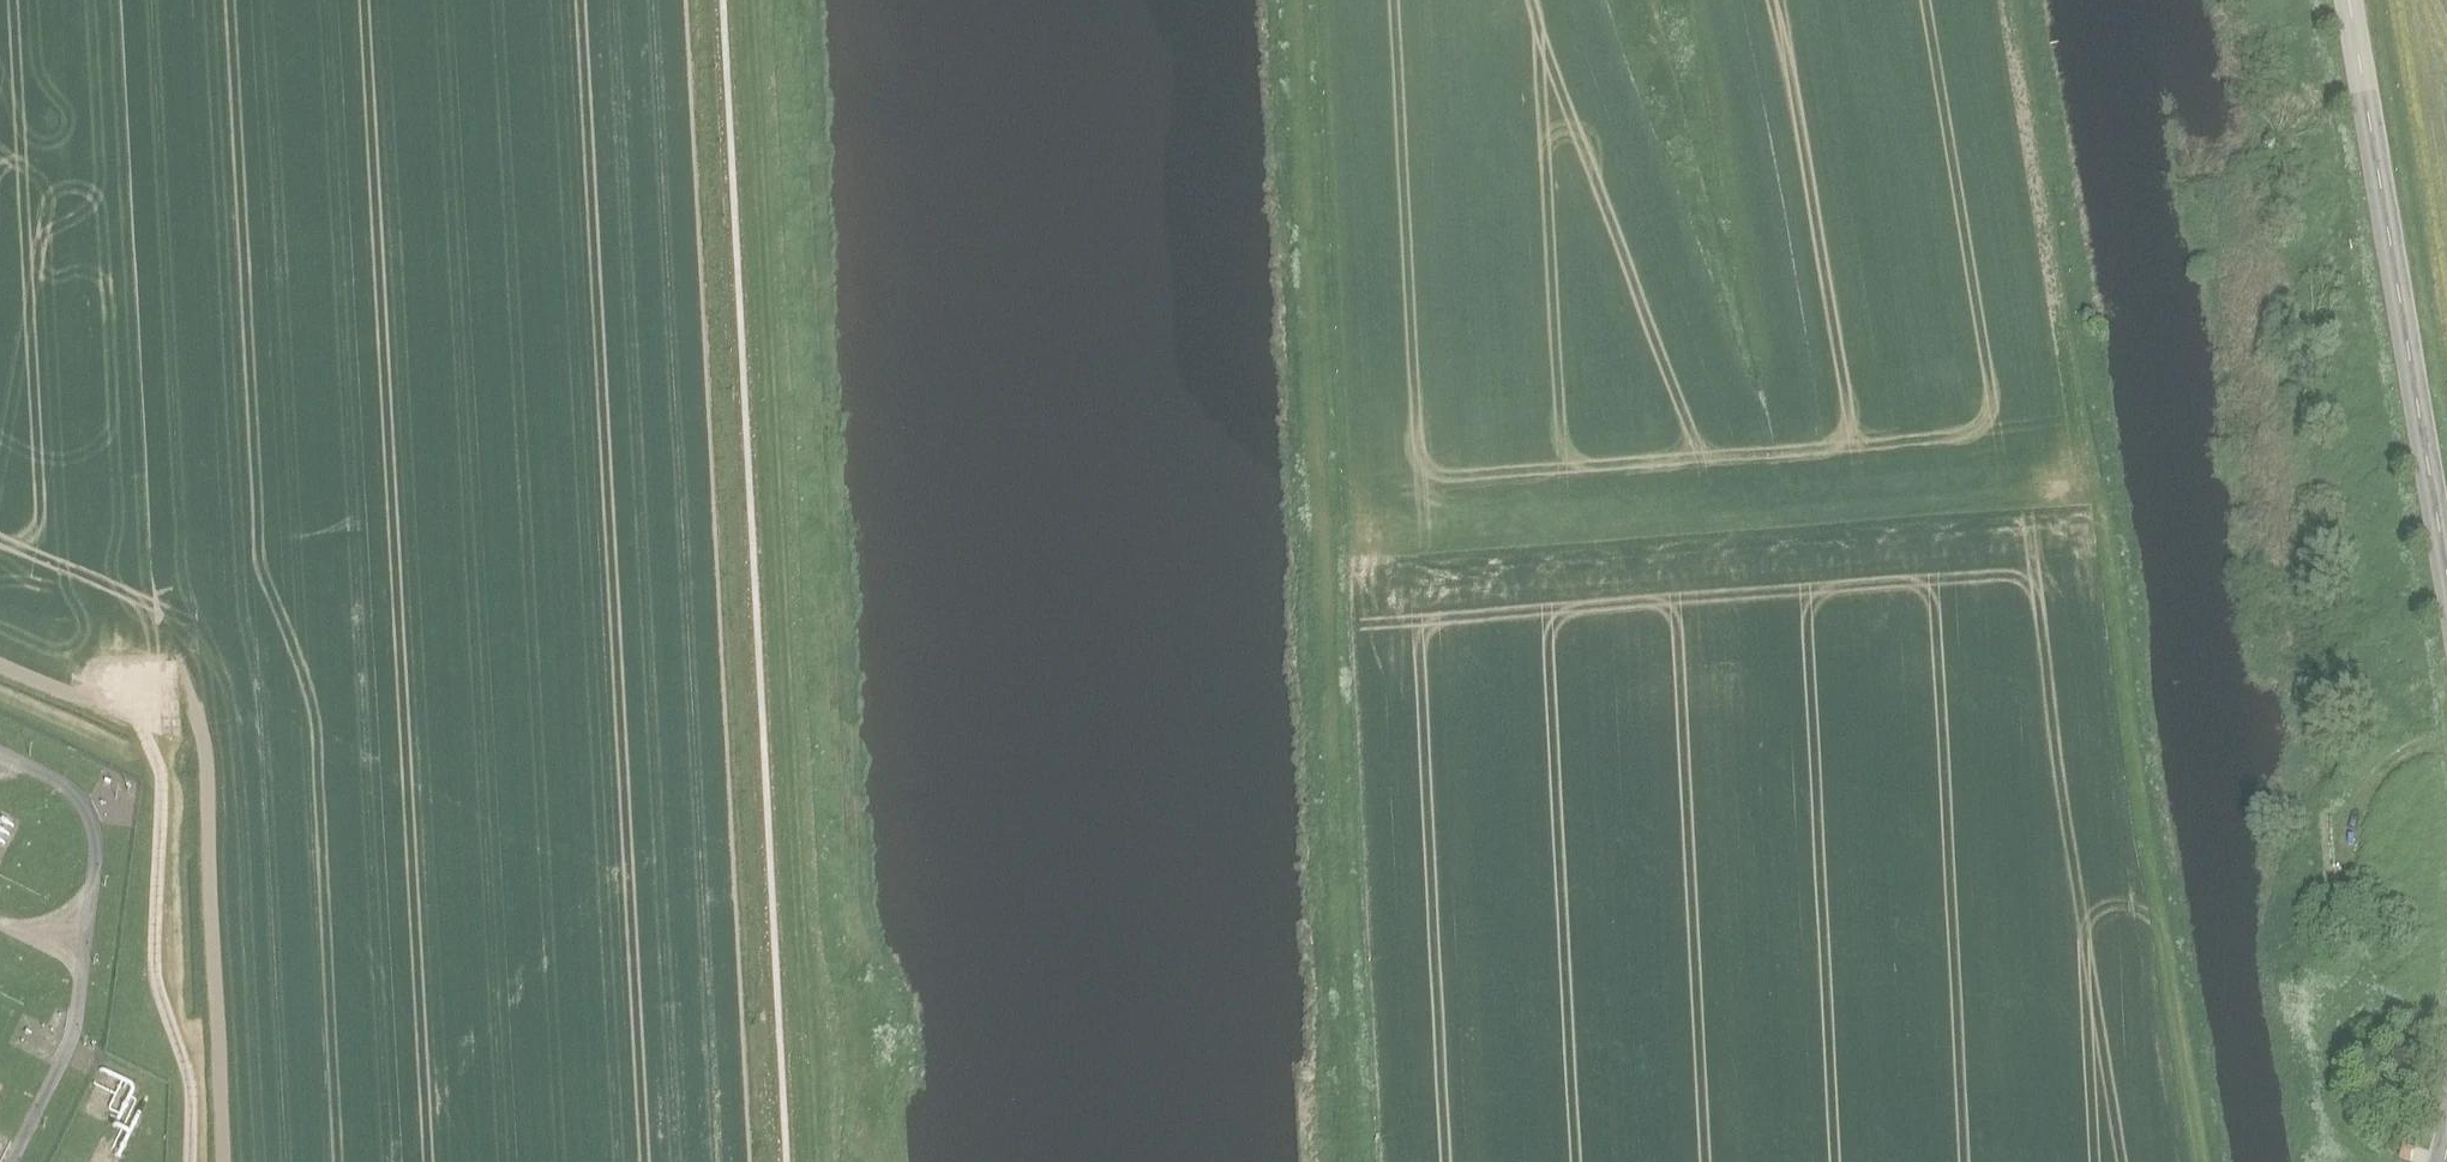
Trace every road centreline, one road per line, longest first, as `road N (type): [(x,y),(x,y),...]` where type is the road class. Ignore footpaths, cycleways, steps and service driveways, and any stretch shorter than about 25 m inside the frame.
road 1 (tertiary): [(2348,0),(2446,569)]
road 2 (track): [(138,718),(161,773),(153,973),(188,1077),(188,1161)]

